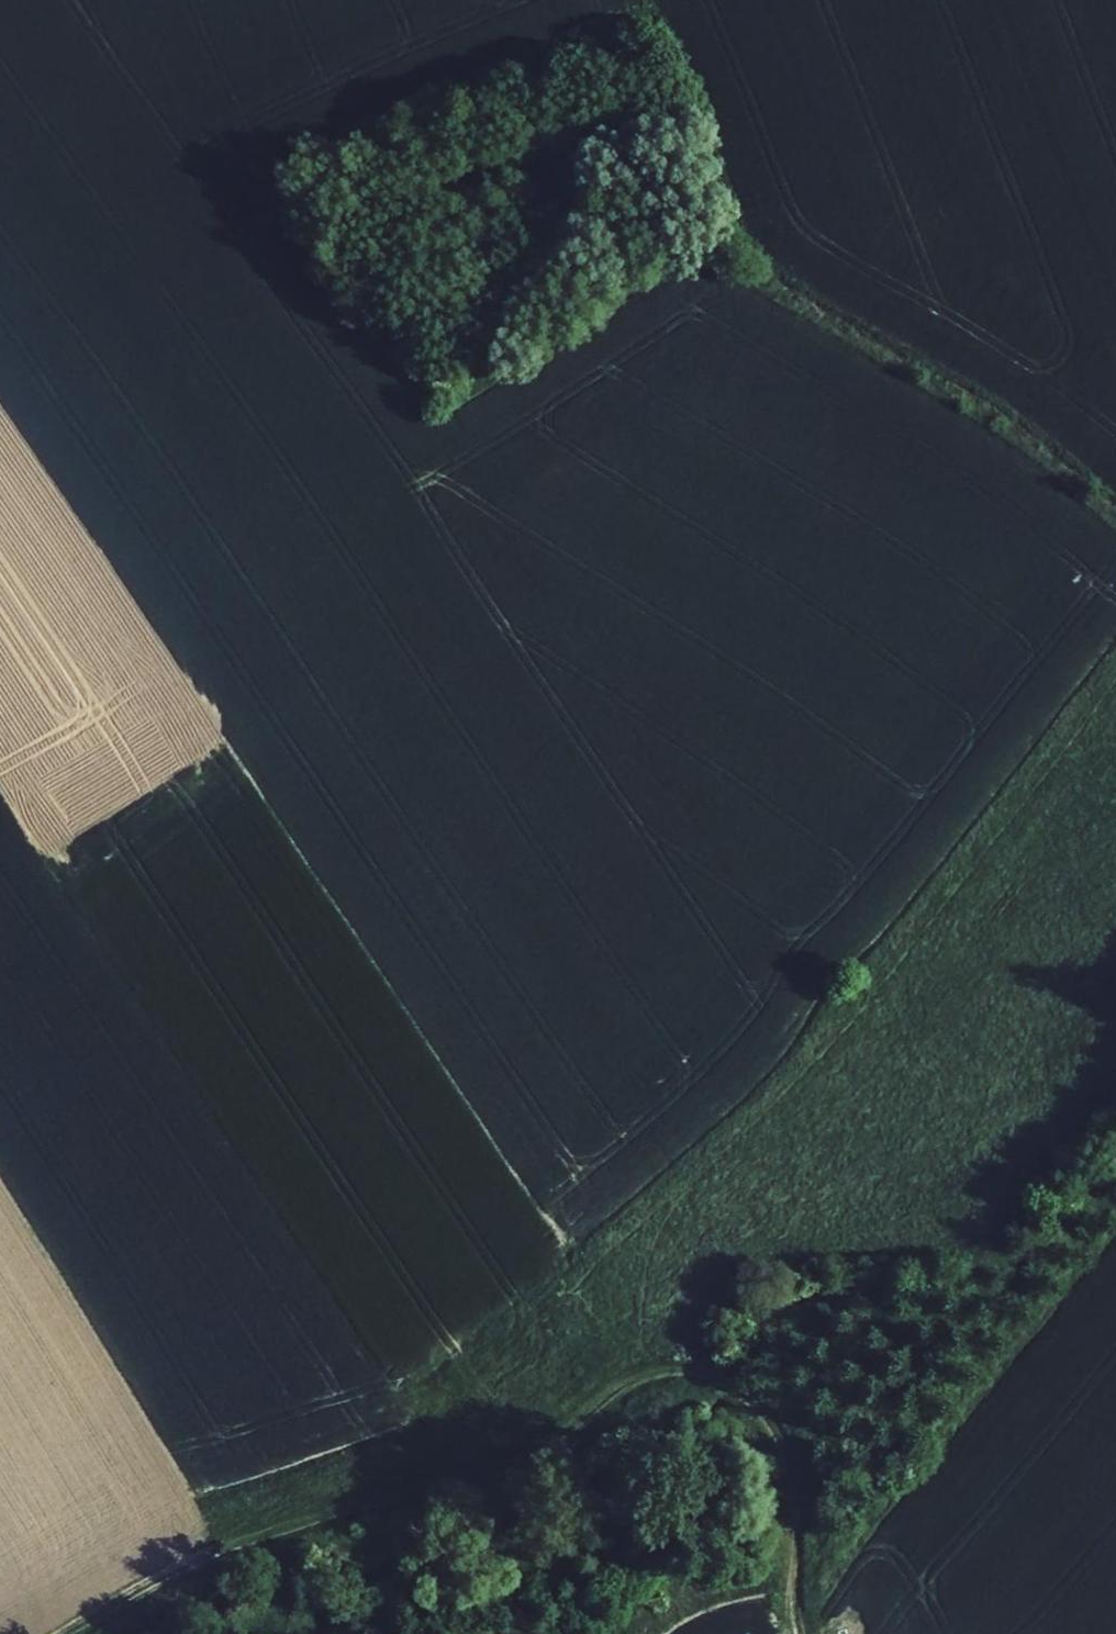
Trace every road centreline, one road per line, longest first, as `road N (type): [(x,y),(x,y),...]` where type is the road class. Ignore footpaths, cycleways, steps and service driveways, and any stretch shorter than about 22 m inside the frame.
road 1 (track): [(81,1633),(172,1578),(356,1503),(561,1445),(636,1390),(676,1375),(715,1381),(767,1420),(786,1482),(793,1633)]

